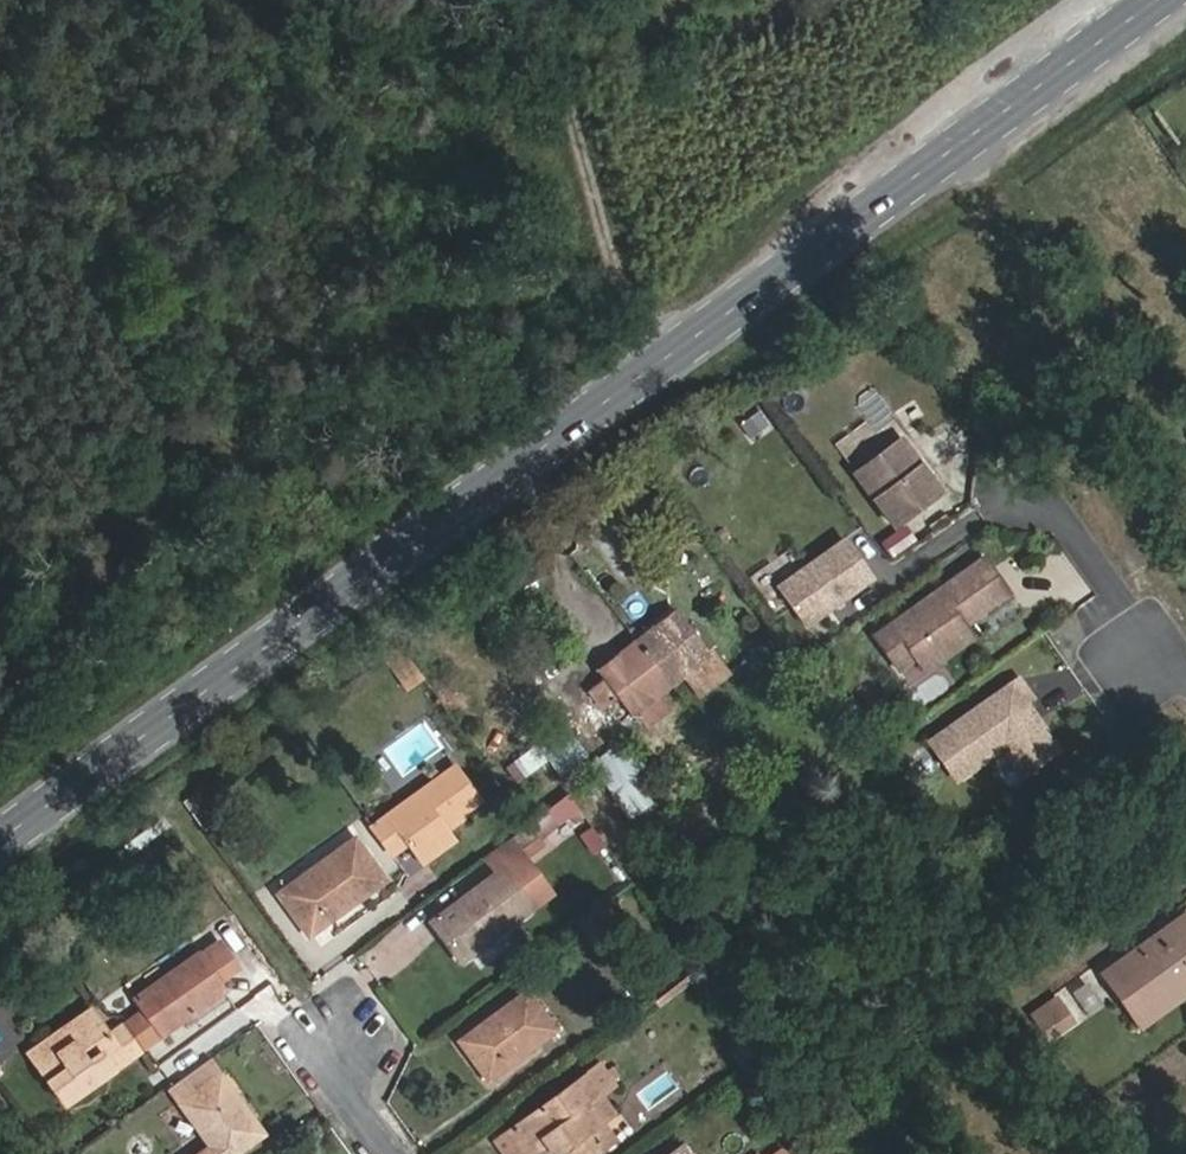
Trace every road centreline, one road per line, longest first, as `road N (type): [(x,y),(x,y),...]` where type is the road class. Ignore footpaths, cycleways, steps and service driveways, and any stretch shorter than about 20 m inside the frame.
road 1 (primary): [(1153,0),(0,839)]
road 2 (track): [(650,366),(531,0)]
road 3 (residential): [(1142,638),(1059,517),(1001,510)]
road 4 (residential): [(337,1028),(358,1108),(391,1153)]

